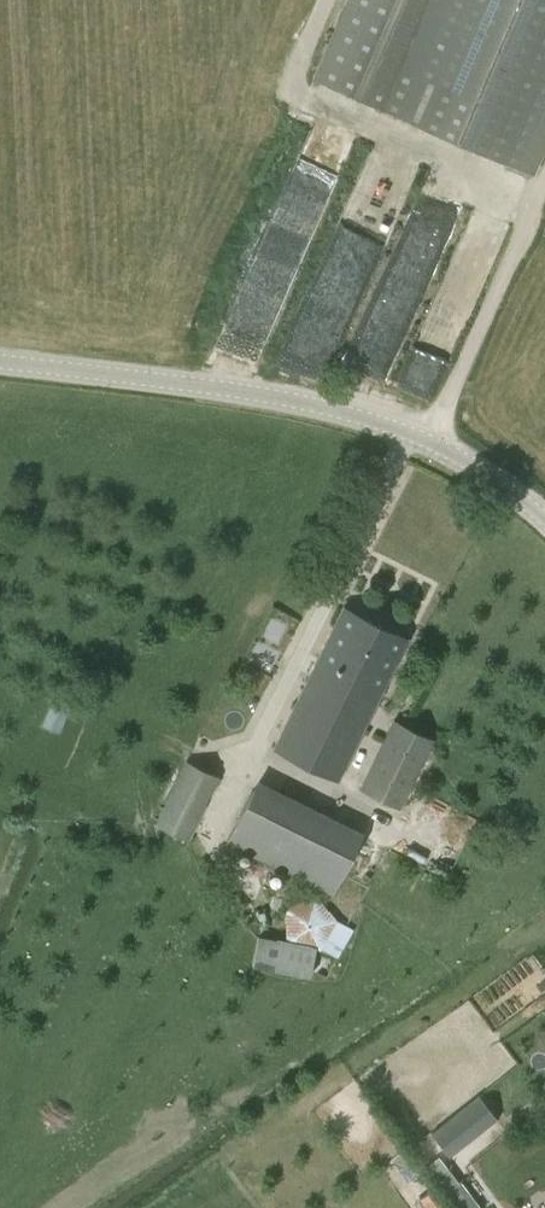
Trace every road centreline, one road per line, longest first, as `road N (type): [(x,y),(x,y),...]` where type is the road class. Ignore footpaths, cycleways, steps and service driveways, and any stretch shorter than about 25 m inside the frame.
road 1 (tertiary): [(544,520),(430,440),(356,414),(270,395),(0,360)]
road 2 (track): [(430,440),(544,177)]

